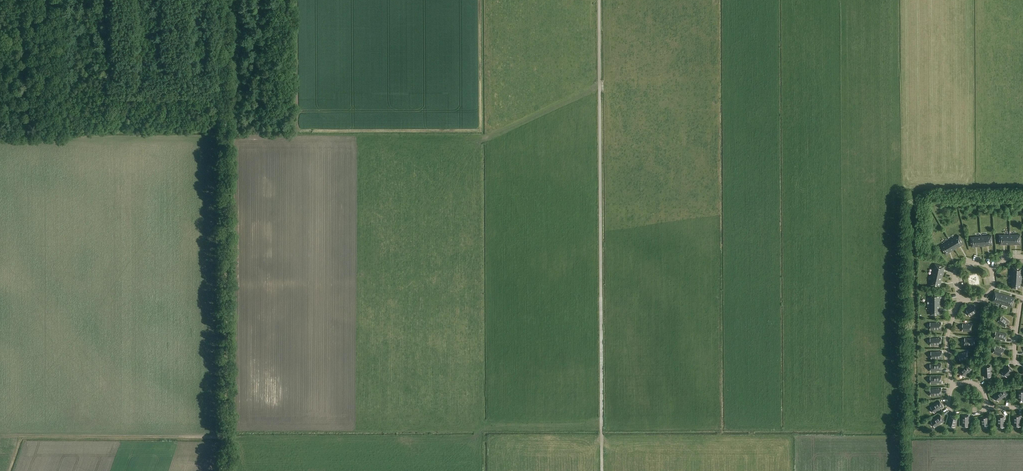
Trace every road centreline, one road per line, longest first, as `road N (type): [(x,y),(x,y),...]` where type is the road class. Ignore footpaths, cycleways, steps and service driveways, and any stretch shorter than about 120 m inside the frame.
road 1 (track): [(602,470),(599,0)]
road 2 (track): [(222,470),(224,0)]
road 3 (track): [(0,434),(227,436)]

